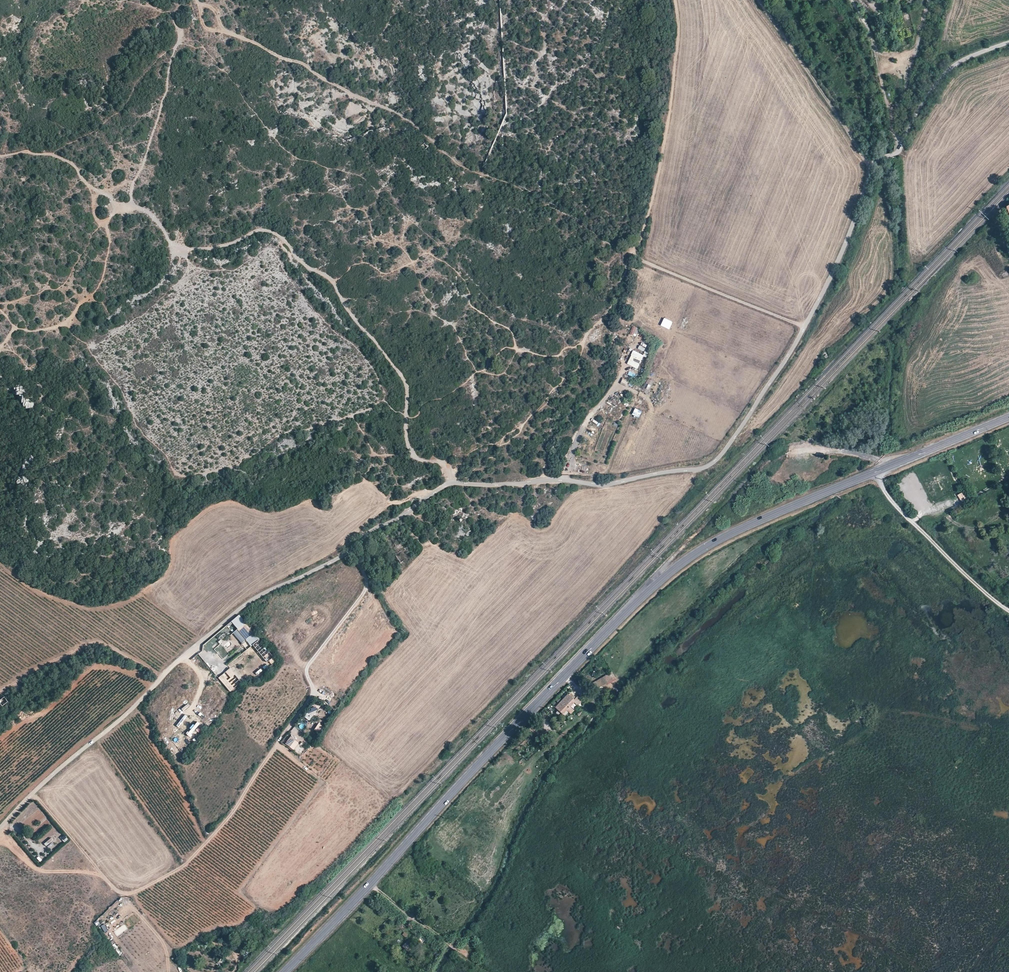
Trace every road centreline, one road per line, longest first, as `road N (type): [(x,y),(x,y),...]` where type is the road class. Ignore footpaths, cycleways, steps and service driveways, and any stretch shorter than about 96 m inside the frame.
road 1 (unclassified): [(901,146),(868,163),(865,190),(829,280),(791,351),(713,463),(603,485),(549,480),(438,489),(333,562),(244,606),(0,828)]
road 2 (tertiary): [(285,971),(675,568),(760,520),(1008,419)]
road 3 (track): [(197,3),(172,12),(181,40),(134,206),(152,216),(174,247),(214,248),(269,231),(331,279),(407,387),(414,456),(441,463),(453,483)]
road 4 (track): [(33,793),(117,891),(135,893),(181,868),(239,806),(315,691),(307,667),(366,589),(350,549)]
road 5 (track): [(195,0),(206,30),(302,62),(432,141)]
road 6 (track): [(675,0),(670,109),(633,258)]
road 7 (track): [(851,0),(872,40),(890,119),(918,43)]
road 8 (track): [(758,0),(868,163)]
road 9 (track): [(874,473),(914,523),(1008,611)]
road 10 (track): [(804,327),(633,258)]
road 11 (track): [(0,693),(96,642),(163,676)]
road 12 (unclassified): [(1008,43),(945,73),(901,146)]
road 13 (track): [(939,0),(913,120)]
road 14 (track): [(0,832),(40,871),(106,878)]

